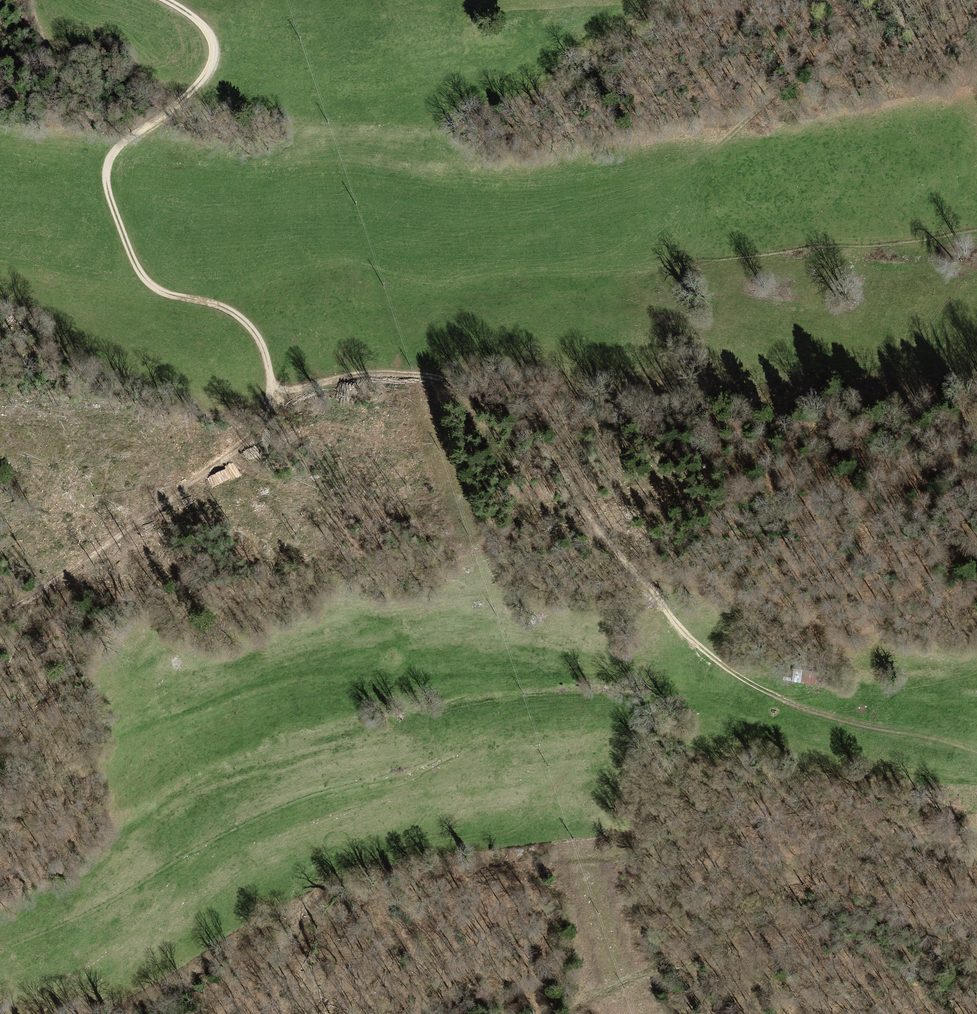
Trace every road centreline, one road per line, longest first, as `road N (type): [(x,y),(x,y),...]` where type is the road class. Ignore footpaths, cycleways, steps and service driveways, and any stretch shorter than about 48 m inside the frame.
road 1 (track): [(171,0),(210,29),(214,61),(188,95),(118,147),(108,170),(132,254),(150,284),(242,317),(263,342),(277,386),(407,372),(486,391),(536,419),(579,452),(678,622),(715,656),(781,698)]
road 2 (track): [(619,854),(418,879),(199,1013)]
road 3 (track): [(273,384),(255,430),(214,480),(0,614)]
road 4 (track): [(976,748),(781,698)]
road 5 (track): [(819,0),(828,16),(814,49),(733,130)]

